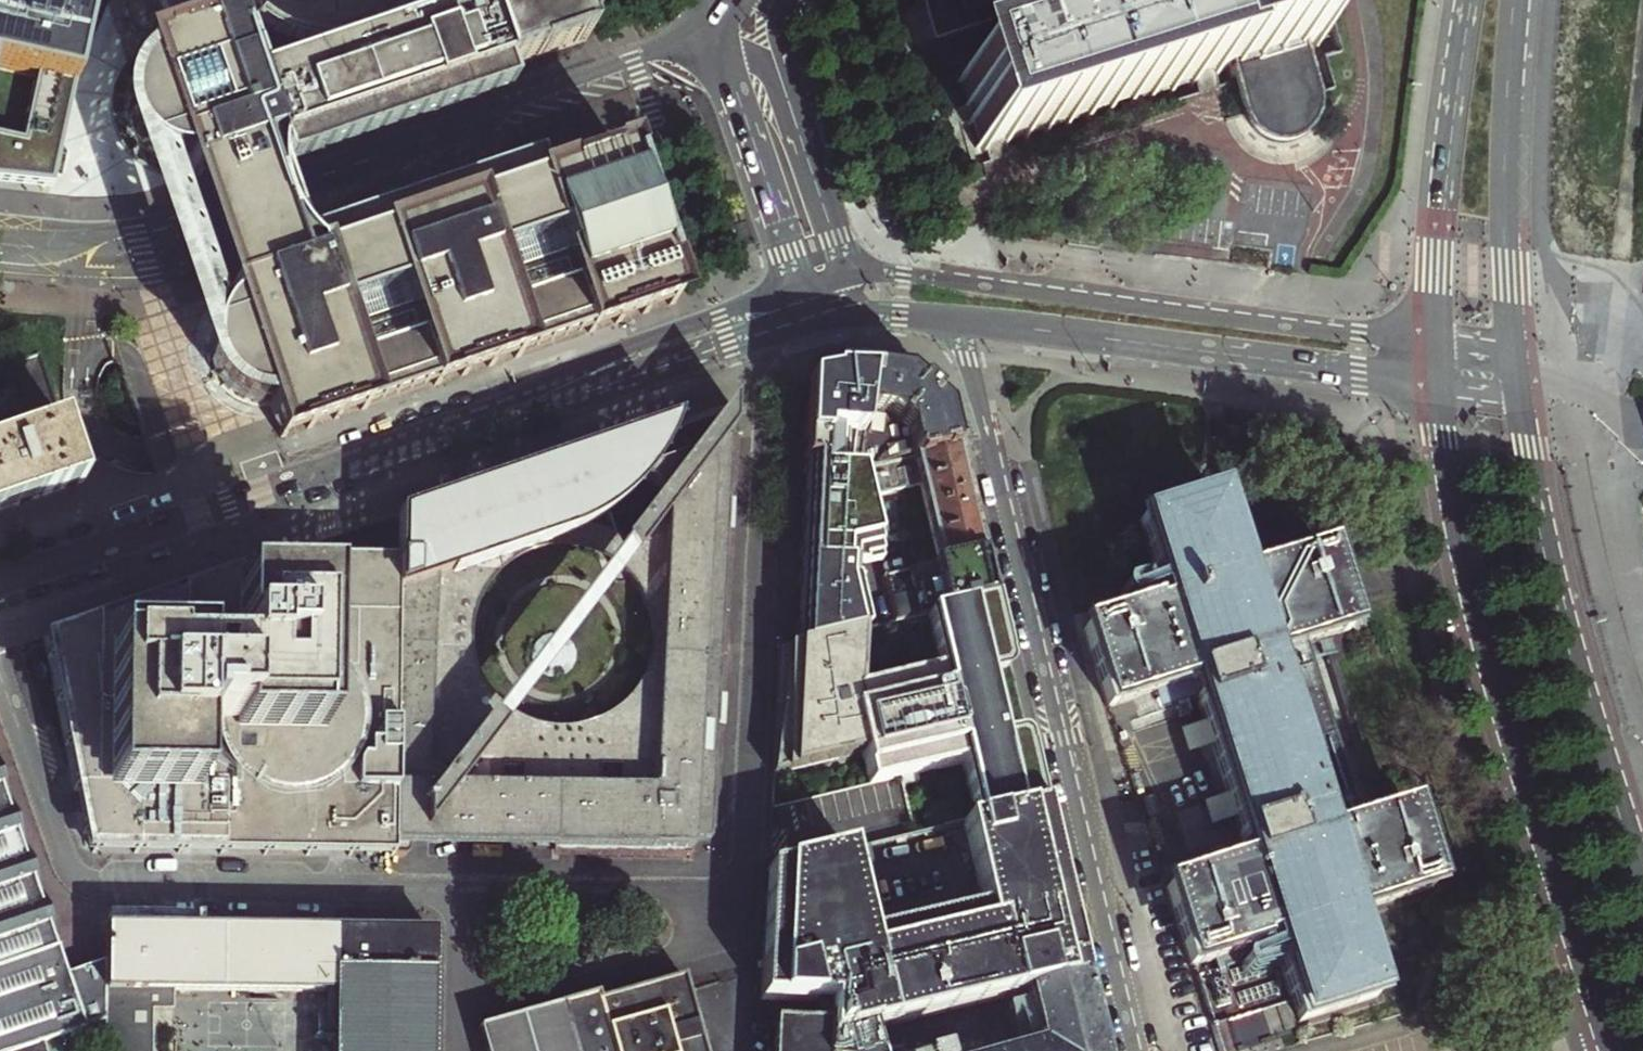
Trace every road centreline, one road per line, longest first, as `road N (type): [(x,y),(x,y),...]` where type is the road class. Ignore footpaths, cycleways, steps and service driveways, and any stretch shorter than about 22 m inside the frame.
road 1 (tertiary): [(0,584),(805,309)]
road 2 (residential): [(959,320),(1140,1050)]
road 3 (tertiary): [(722,46),(638,67),(183,222),(109,233),(0,231)]
road 4 (residential): [(0,676),(68,868),(82,881),(449,896),(464,930),(461,1050)]
road 5 (primary): [(1437,383),(1481,626),(1603,1026)]
road 6 (secondary): [(1434,345),(858,265)]
road 7 (primary): [(1642,873),(1546,540),(1520,392)]
road 8 (secondary): [(959,320),(1437,383)]
road 9 (primary): [(1517,354),(1507,194),(1517,0)]
road 10 (primary): [(1469,0),(1434,345)]
road 11 (secondary): [(722,46),(805,309)]
road 12 (secondary): [(858,265),(842,249),(784,76)]
road 13 (secondary): [(805,309),(959,320)]

